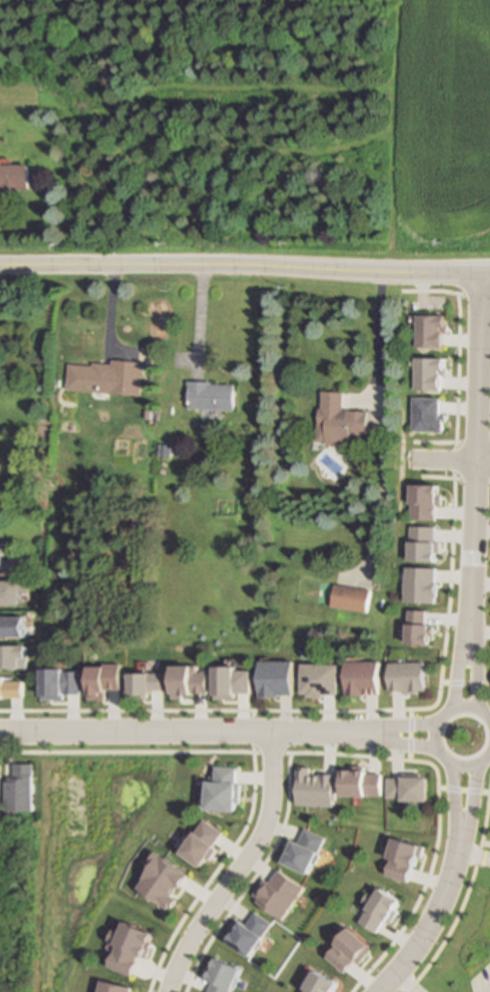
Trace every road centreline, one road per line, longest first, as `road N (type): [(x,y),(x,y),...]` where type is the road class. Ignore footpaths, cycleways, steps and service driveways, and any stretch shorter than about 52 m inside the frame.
road 1 (tertiary): [(0,264),(489,273)]
road 2 (residential): [(0,733),(395,735)]
road 3 (residential): [(467,658),(483,273)]
road 4 (residential): [(272,731),(272,795),(260,837),(188,942),(166,991)]
road 5 (residential): [(460,815),(437,914),(378,991)]
road 6 (residential): [(479,758),(489,735),(483,719),(468,710),(450,713),(438,726),(440,752),(463,764),(479,758)]

